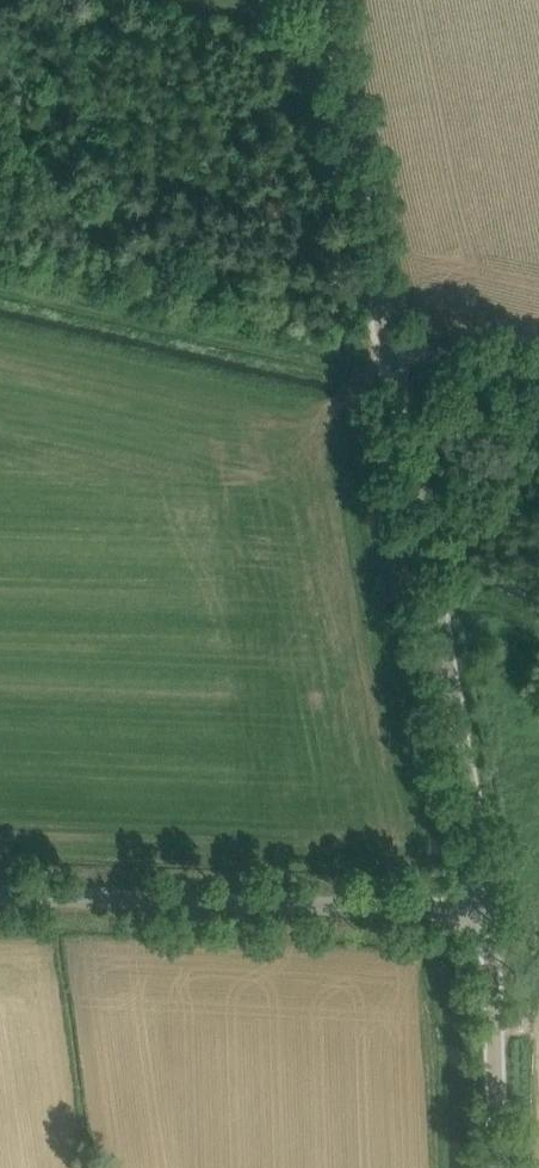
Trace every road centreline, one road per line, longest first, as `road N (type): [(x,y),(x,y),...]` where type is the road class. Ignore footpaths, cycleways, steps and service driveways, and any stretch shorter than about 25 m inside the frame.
road 1 (unclassified): [(481,923),(470,806),(316,0)]
road 2 (unclassified): [(481,923),(0,906)]
road 3 (track): [(387,367),(324,369),(0,294)]
road 4 (unclassified): [(502,1167),(481,923)]
road 5 (track): [(386,358),(538,392)]

